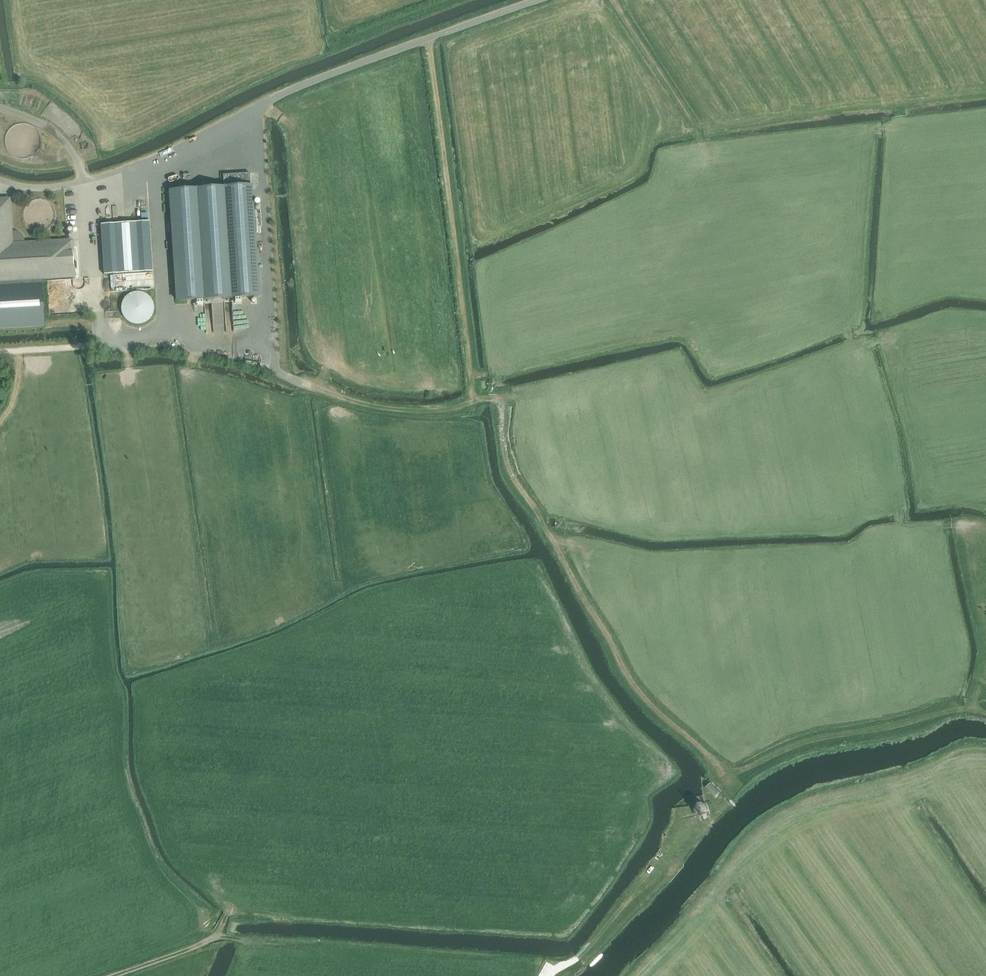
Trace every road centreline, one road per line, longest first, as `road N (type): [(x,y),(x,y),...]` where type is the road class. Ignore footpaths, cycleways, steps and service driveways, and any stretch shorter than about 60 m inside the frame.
road 1 (track): [(475,401),(504,405),(510,473),(642,694),(724,769),(739,774),(803,743),(955,708),(985,715)]
road 2 (track): [(83,181),(108,339),(226,351),(377,406),(415,411),(475,401)]
road 3 (track): [(428,38),(308,82),(129,169),(40,189),(0,180)]
road 4 (track): [(475,401),(428,38)]
road 5 (track): [(549,970),(517,958),(215,938)]
road 6 (track): [(707,146),(615,0)]
road 7 (track): [(655,864),(583,954),(545,975)]
road 8 (track): [(233,907),(215,938),(115,975)]

